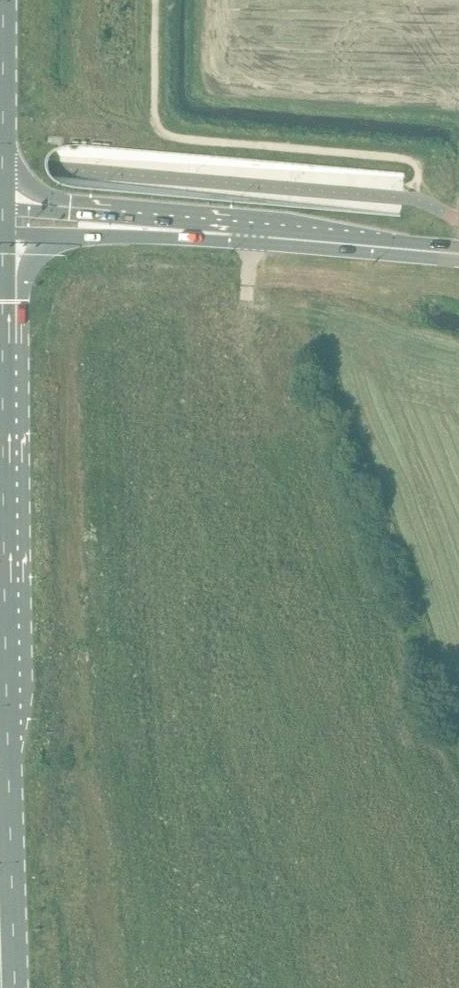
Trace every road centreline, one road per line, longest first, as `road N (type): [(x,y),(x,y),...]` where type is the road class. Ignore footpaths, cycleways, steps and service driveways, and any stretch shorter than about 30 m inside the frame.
road 1 (primary): [(15,987),(3,227)]
road 2 (tertiary): [(458,252),(104,225)]
road 3 (primary): [(3,205),(4,0)]

